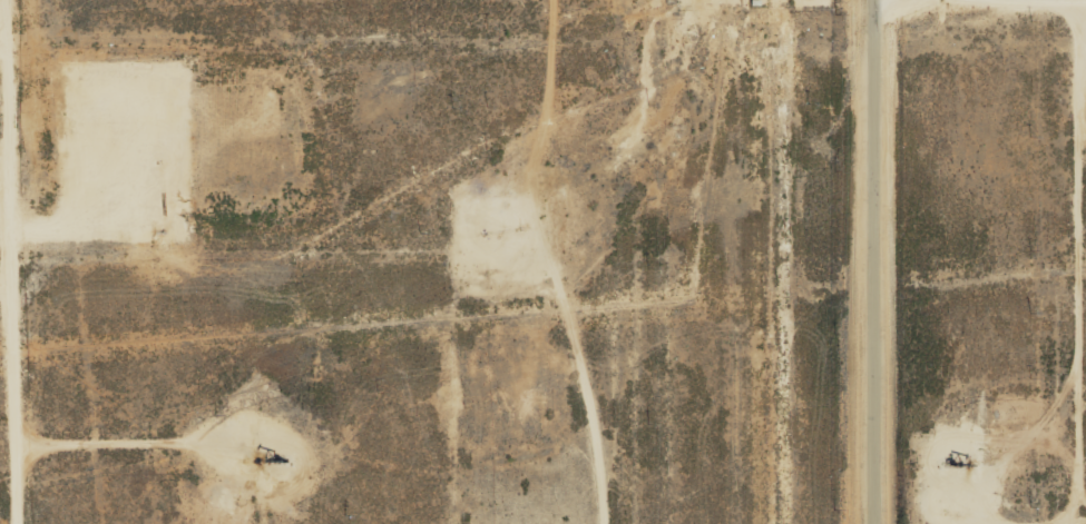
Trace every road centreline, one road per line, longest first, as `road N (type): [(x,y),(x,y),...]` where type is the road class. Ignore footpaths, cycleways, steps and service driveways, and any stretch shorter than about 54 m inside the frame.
road 1 (track): [(603,523),(599,330),(554,257),(554,0)]
road 2 (track): [(23,523),(9,0)]
road 3 (residential): [(865,523),(870,0)]

